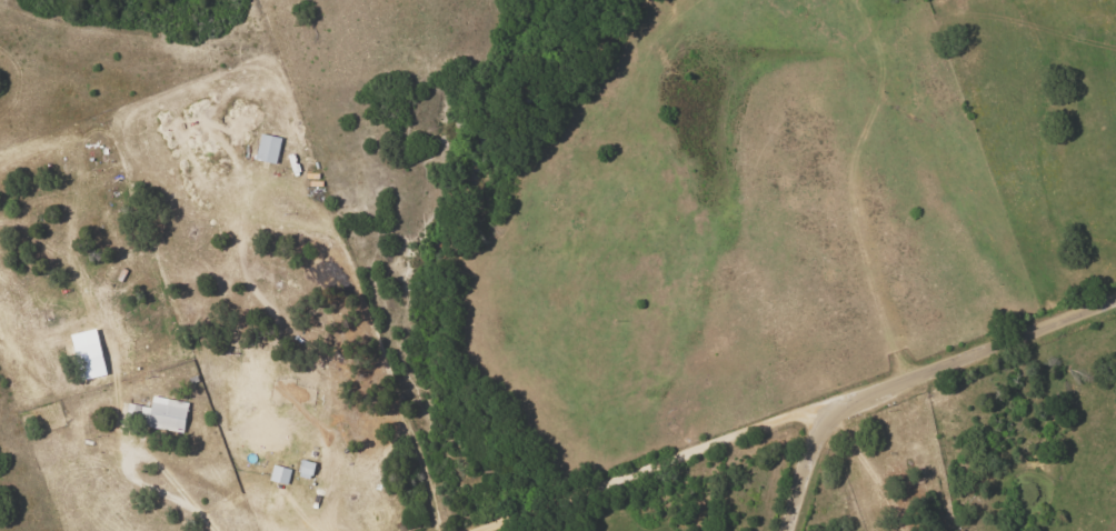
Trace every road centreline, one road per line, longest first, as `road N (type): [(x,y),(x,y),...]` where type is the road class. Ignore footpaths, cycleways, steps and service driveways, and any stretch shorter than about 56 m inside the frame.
road 1 (residential): [(492,522),(301,0)]
road 2 (residential): [(785,530),(815,442),(851,404),(1115,299)]
road 3 (residential): [(839,414),(746,428),(465,530)]
road 4 (residential): [(902,530),(898,491),(839,414)]

